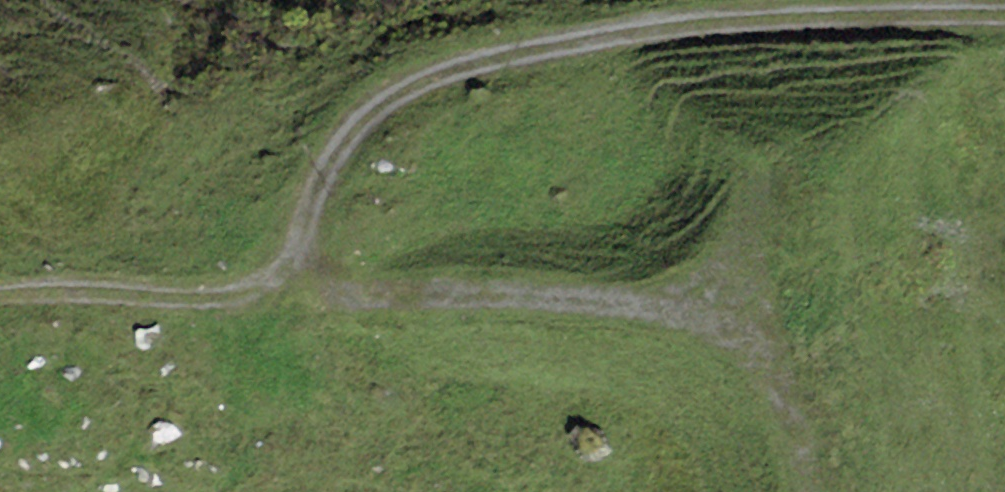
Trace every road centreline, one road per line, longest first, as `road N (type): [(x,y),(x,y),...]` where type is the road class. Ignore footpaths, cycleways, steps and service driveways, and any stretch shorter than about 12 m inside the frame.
road 1 (track): [(0,294),(276,288),(341,132),(446,57),(741,13),(1004,12)]
road 2 (track): [(805,491),(784,406),(736,345),(676,311),(276,288)]

